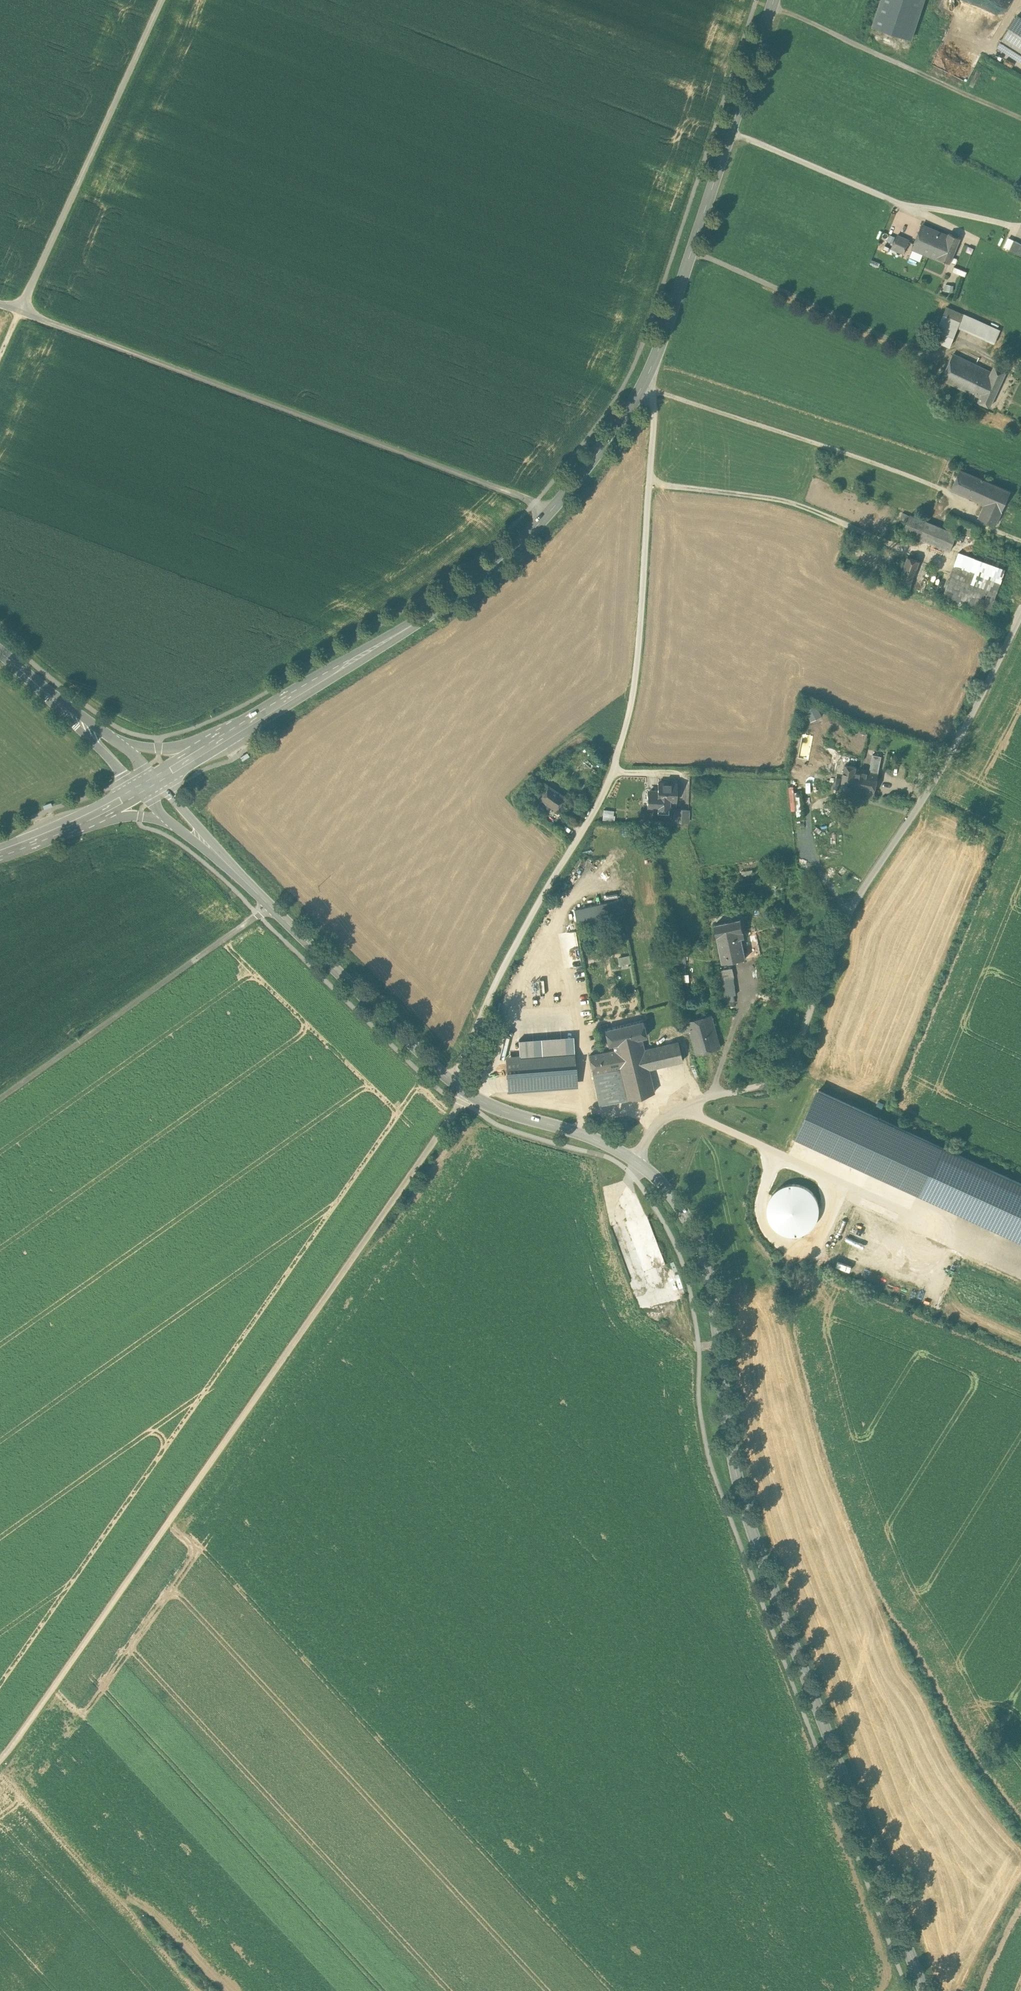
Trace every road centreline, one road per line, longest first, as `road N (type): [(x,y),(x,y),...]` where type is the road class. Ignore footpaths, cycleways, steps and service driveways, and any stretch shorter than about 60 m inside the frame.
road 1 (tertiary): [(638,1157),(688,1211),(714,1279),(733,1461),(748,1523),(924,1990)]
road 2 (unclassified): [(467,1095),(0,1761)]
road 3 (unclassified): [(455,1083),(537,906),(618,760),(641,655),(654,430),(644,382)]
road 4 (residential): [(1020,624),(956,751),(829,950),(790,1068),(766,1087),(696,1100),(654,1124),(638,1157)]
road 5 (unclassified): [(20,311),(551,510)]
road 6 (secondary): [(218,739),(450,600),(551,510)]
road 7 (secondary): [(644,382),(774,0)]
road 8 (residential): [(20,311),(162,0)]
road 9 (unclassified): [(0,1096),(268,905)]
road 10 (tertiary): [(268,905),(455,1083)]
road 11 (tertiary): [(467,1095),(638,1157)]
road 12 (secondary): [(551,510),(621,424),(644,382)]
road 13 (secondary): [(218,739),(146,748),(88,728)]

